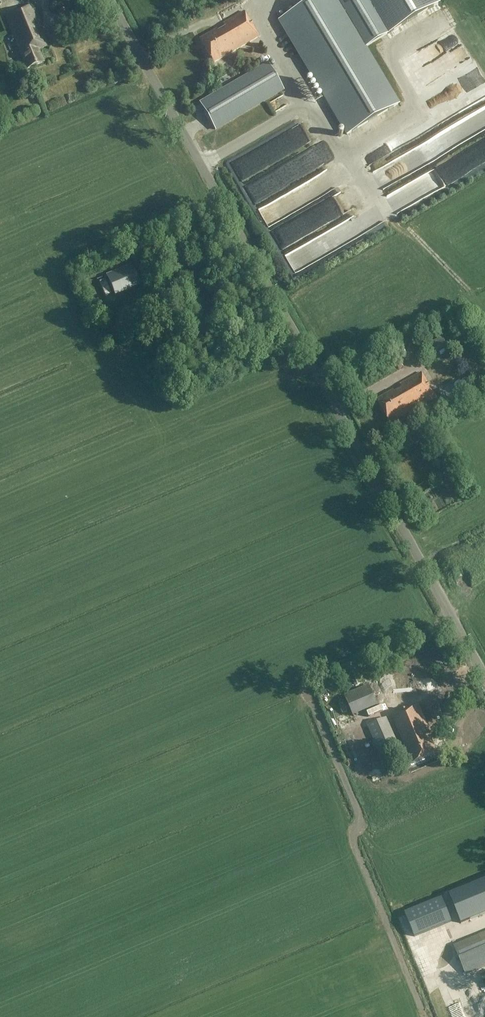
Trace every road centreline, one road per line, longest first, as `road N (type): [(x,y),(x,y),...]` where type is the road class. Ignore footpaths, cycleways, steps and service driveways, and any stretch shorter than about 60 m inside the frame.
road 1 (unclassified): [(484,679),(109,0)]

